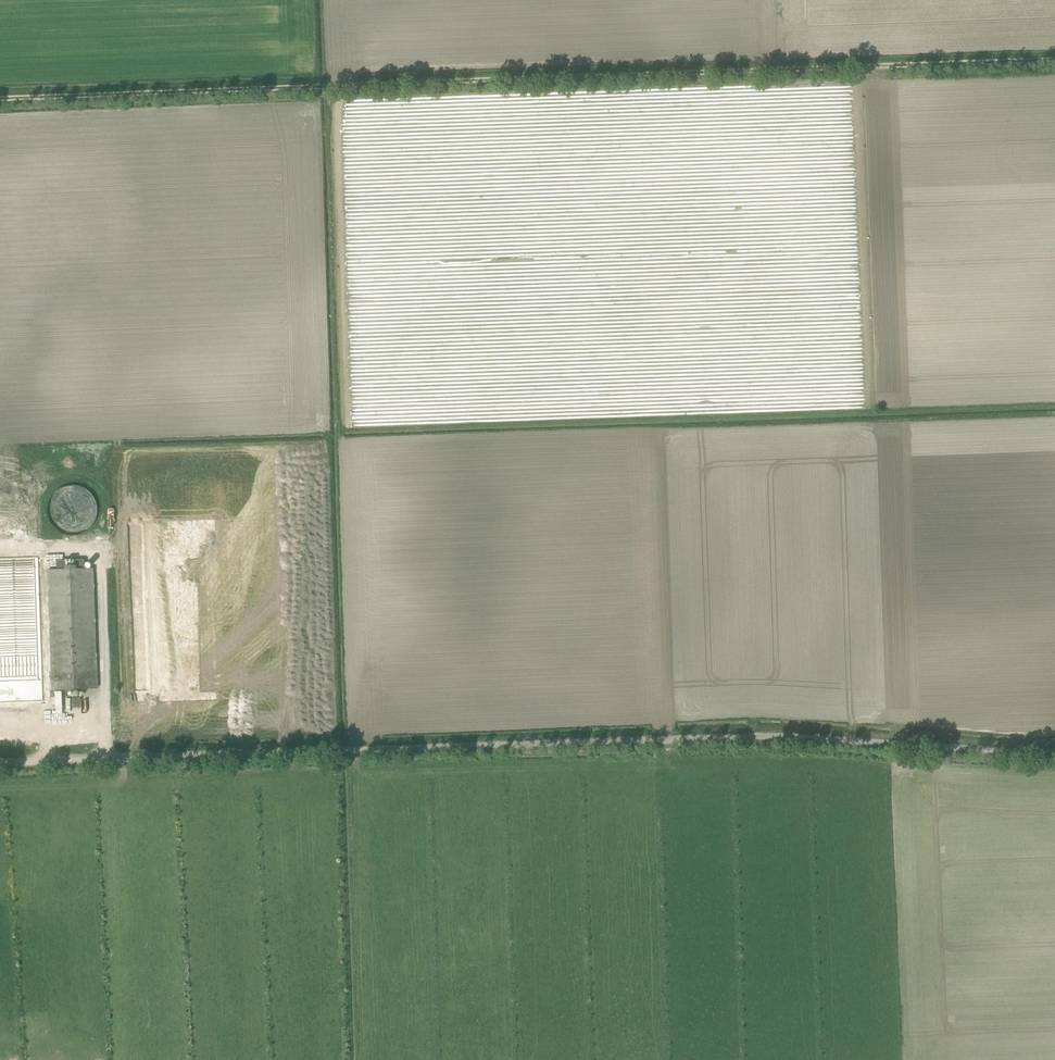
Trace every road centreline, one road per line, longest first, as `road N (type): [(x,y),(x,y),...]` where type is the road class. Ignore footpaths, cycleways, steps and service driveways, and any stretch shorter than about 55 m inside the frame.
road 1 (unclassified): [(0,762),(729,735),(948,751),(1054,749)]
road 2 (track): [(1054,63),(0,100)]

